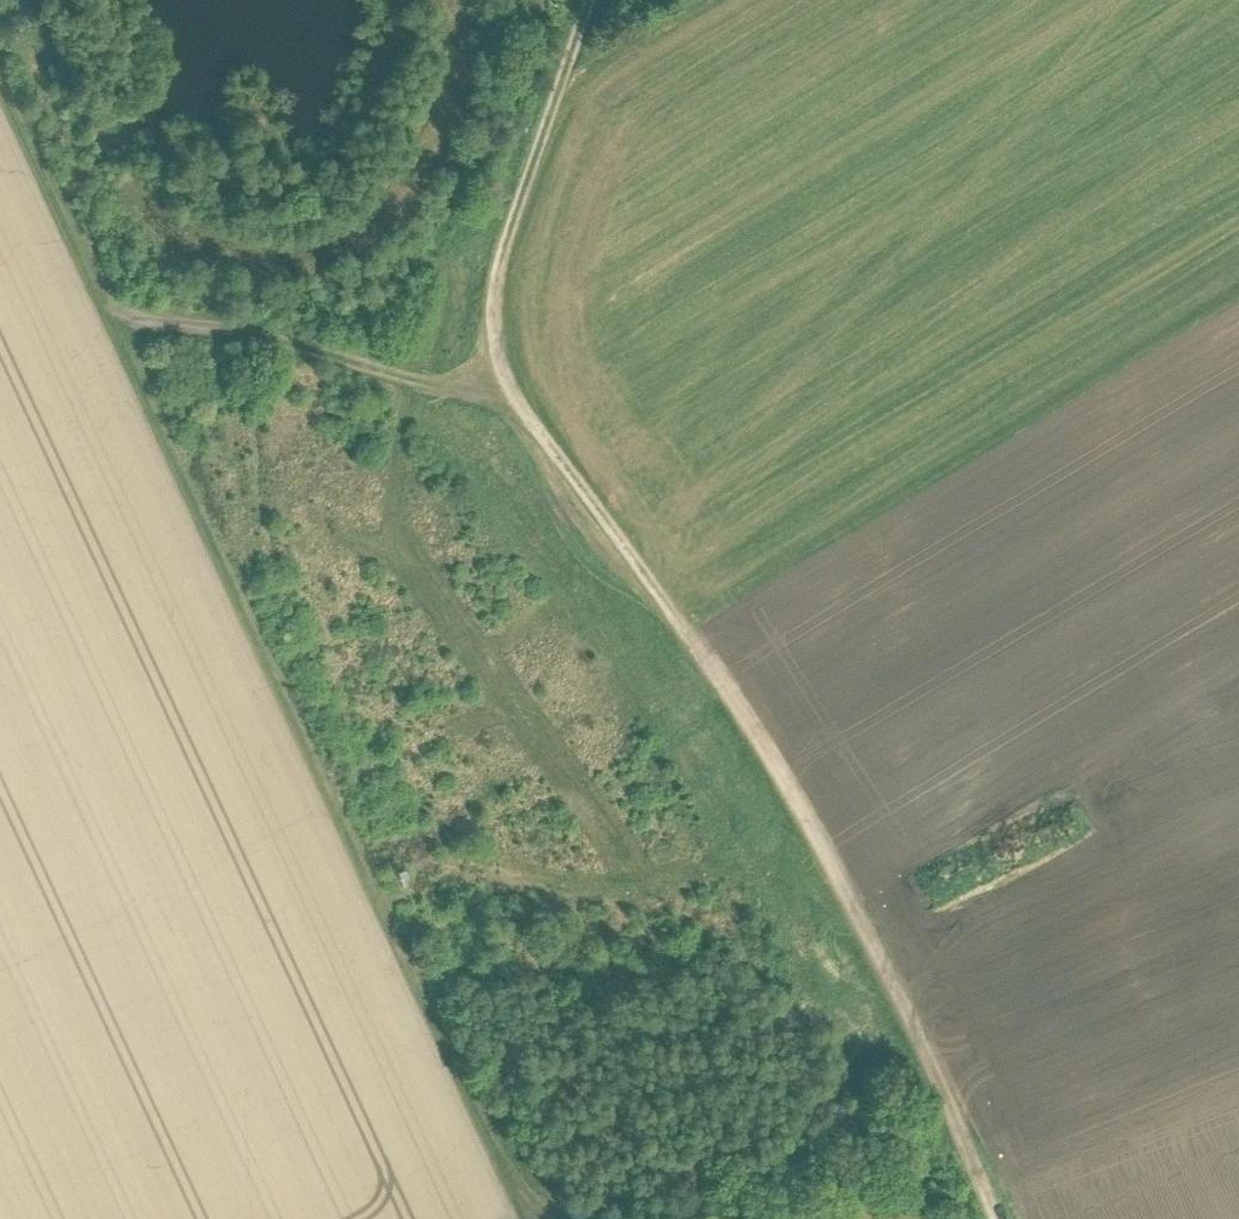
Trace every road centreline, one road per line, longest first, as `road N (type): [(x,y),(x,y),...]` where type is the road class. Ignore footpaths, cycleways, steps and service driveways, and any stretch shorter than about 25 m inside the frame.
road 1 (track): [(991,1218),(887,963),(834,859),(747,721),(514,393),(496,351),(493,312),(502,264),(587,0)]
road 2 (track): [(514,393),(370,367),(254,331),(150,328),(108,306),(0,86)]

